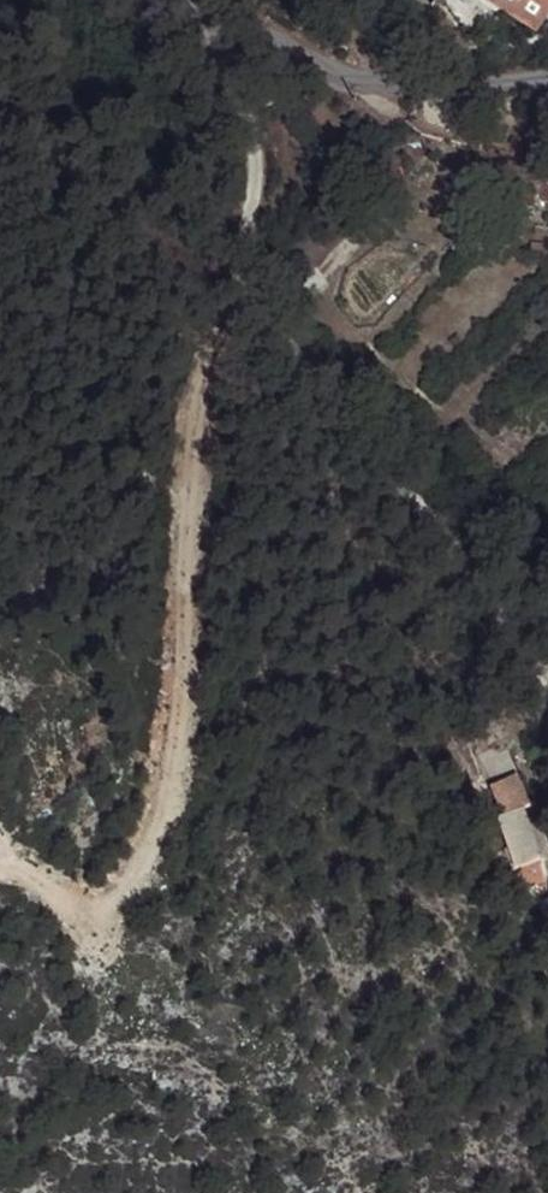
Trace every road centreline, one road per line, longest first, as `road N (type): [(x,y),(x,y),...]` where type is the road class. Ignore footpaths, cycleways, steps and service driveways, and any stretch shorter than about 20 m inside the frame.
road 1 (unclassified): [(211,4),(202,31),(236,85),(257,169),(245,251),(280,375),(434,532),(547,668)]
road 2 (track): [(5,868),(85,912),(108,907),(149,849),(170,791),(178,713),(186,454),(199,393),(233,321),(257,294)]
road 3 (unclassified): [(547,77),(358,85),(211,4)]

